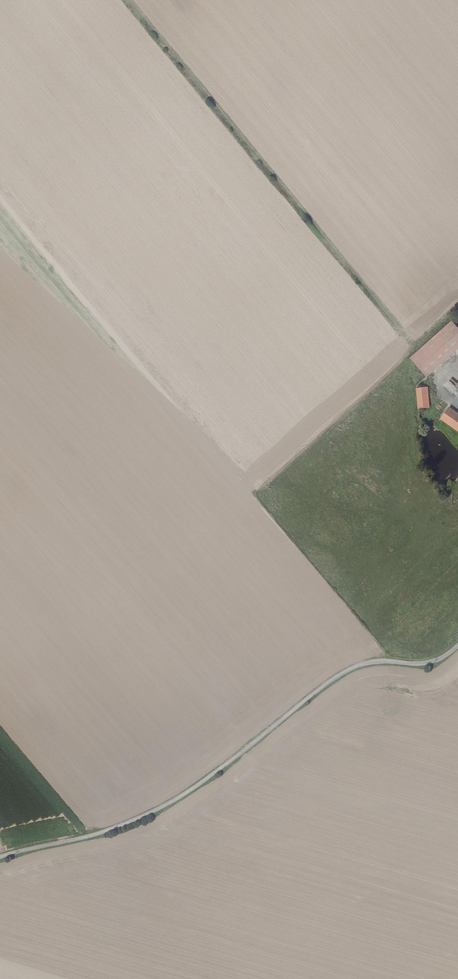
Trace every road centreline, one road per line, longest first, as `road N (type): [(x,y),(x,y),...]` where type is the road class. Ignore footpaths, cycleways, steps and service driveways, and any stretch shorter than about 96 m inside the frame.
road 1 (unclassified): [(457,646),(439,662),(349,670),(198,787),(139,819),(0,857)]

